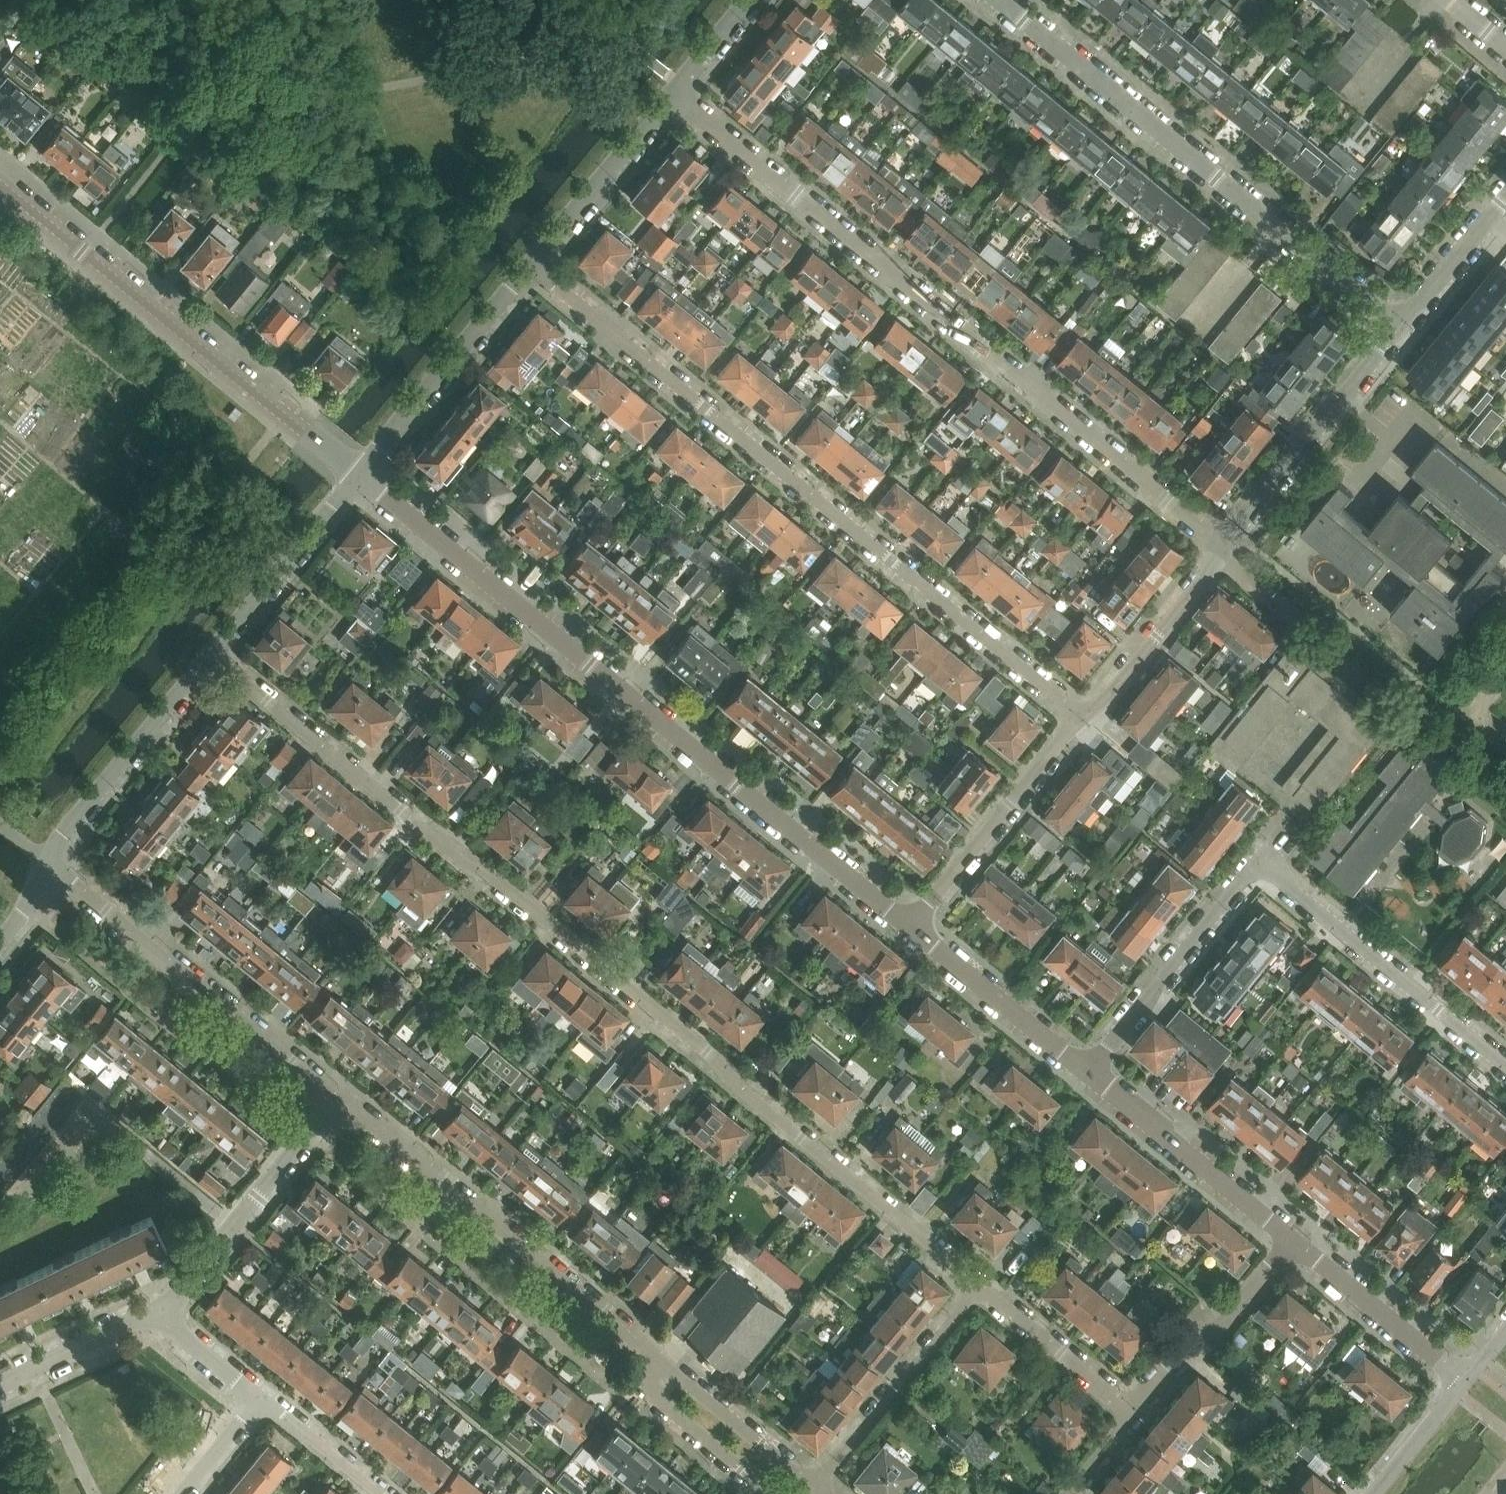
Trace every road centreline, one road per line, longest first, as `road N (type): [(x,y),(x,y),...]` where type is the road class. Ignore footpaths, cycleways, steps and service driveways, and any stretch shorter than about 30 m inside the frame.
road 1 (residential): [(212,656),(981,1291)]
road 2 (residential): [(1222,551),(1206,531),(674,94)]
road 3 (tertiary): [(911,927),(359,476)]
road 4 (residential): [(532,267),(1084,717)]
road 5 (residential): [(1088,1075),(1240,884),(1263,871),(1505,1066)]
road 6 (residential): [(1401,327),(1001,0)]
road 7 (tertiary): [(359,476),(0,180)]
road 8 (residential): [(634,1335),(341,1100)]
road 9 (residential): [(341,1100),(48,866)]
road 10 (residential): [(1222,551),(1401,327)]
road 11 (residential): [(160,1312),(341,1100)]
road 12 (residential): [(911,927),(1084,717)]
road 13 (residential): [(359,476),(532,267)]
road 14 (residential): [(48,866),(62,836),(212,656)]
road 15 (tertiary): [(1292,1241),(1088,1075)]
road 16 (residential): [(814,1487),(981,1291)]
road 17 (residential): [(814,1487),(634,1335)]
road 18 (residential): [(1292,1241),(1231,1318),(1184,1350),(1133,1410)]
road 19 (residential): [(212,656),(359,476)]
road 20 (tertiary): [(1088,1075),(911,927)]
road 21 (residential): [(532,267),(674,94)]
road 22 (tertiary): [(1465,1382),(1292,1241)]
road 23 (residential): [(1084,717),(1107,699),(1222,551)]
road 24 (residential): [(634,1335),(666,1405),(774,1493)]
road 25 (residential): [(981,1291),(1133,1410)]
road 26 (residential): [(0,1385),(160,1312)]
road 27 (residential): [(1401,327),(1505,200)]
road 28 (residential): [(381,1493),(261,1399)]
road 29 (tertiary): [(1465,1382),(1374,1493)]
road 30 (residential): [(261,1399),(160,1312)]
road 31 (residential): [(674,94),(751,0)]
road 32 (residential): [(186,1493),(261,1399)]

